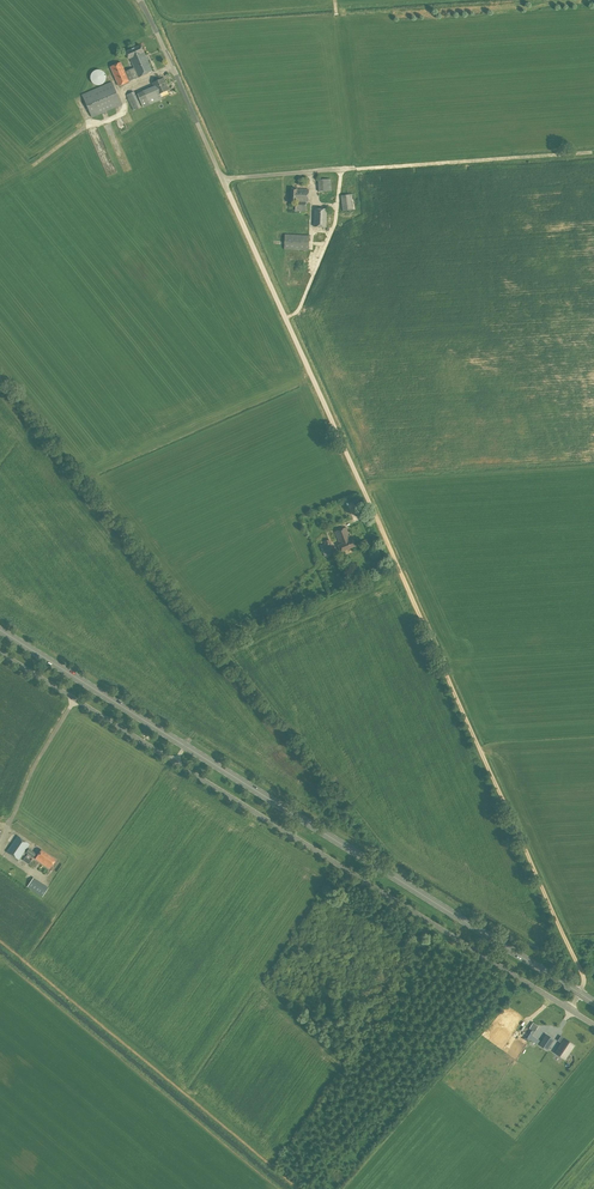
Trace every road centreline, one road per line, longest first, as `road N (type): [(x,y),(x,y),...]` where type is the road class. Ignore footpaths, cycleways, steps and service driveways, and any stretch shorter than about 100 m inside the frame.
road 1 (track): [(570,1009),(584,977),(228,192)]
road 2 (unclassified): [(593,1024),(174,763)]
road 3 (primary): [(593,1001),(185,745)]
road 4 (primary): [(185,745),(0,630)]
road 5 (unclassified): [(228,192),(139,0)]
road 6 (unclassified): [(174,763),(0,655)]
road 7 (track): [(222,179),(344,168)]

